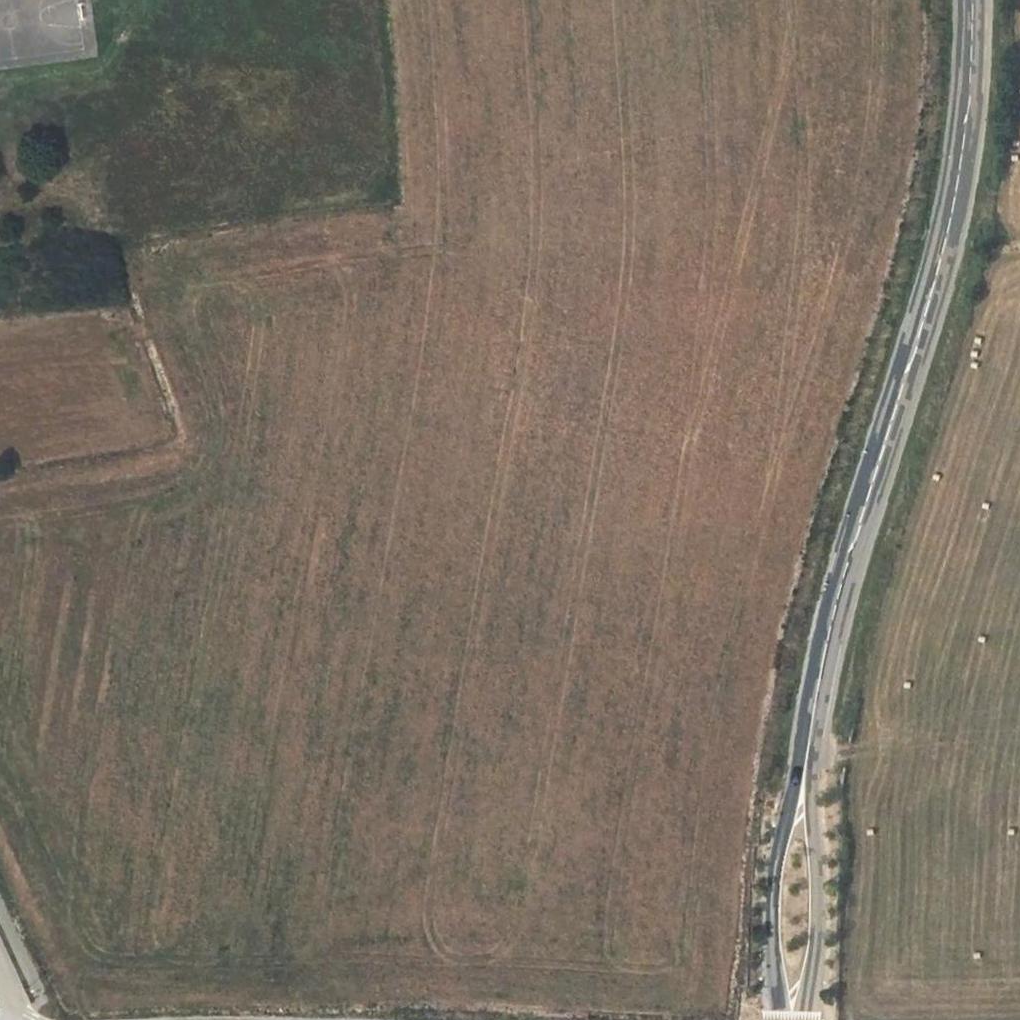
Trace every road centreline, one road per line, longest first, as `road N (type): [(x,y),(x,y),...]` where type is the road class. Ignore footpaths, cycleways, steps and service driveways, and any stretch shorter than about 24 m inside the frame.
road 1 (tertiary): [(806,753),(872,468),(944,226),(972,0)]
road 2 (tertiary): [(806,753),(776,848),(769,918),(772,978),(784,1019)]
road 3 (tertiary): [(797,1019),(812,932),(806,753)]

